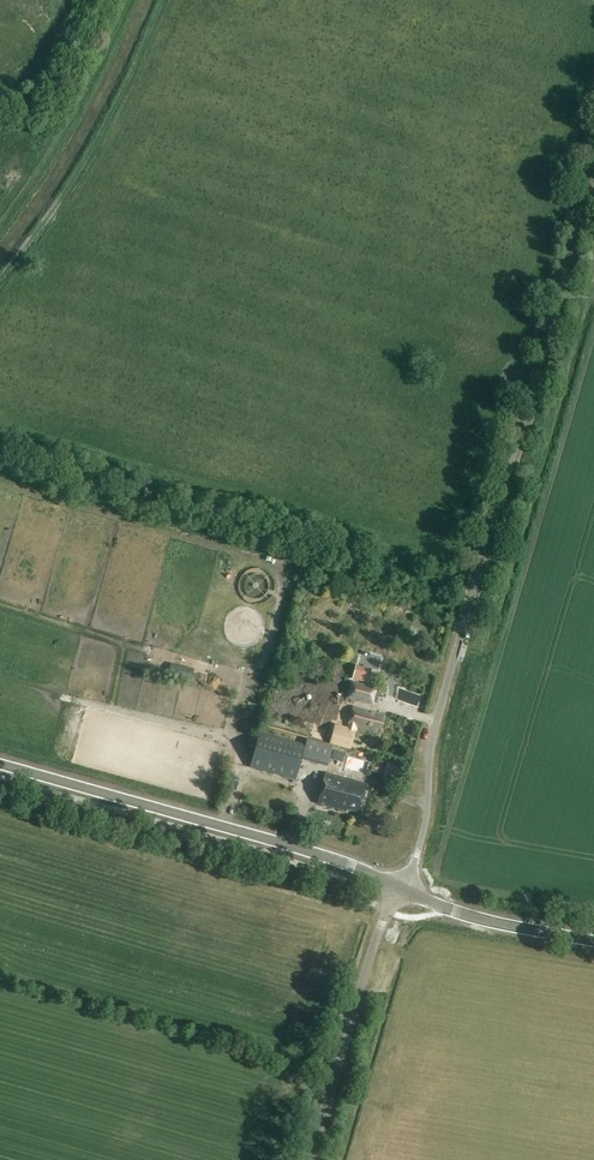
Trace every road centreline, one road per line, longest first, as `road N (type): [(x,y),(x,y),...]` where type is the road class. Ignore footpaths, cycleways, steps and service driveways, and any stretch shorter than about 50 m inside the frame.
road 1 (unclassified): [(400,886),(425,820),(434,734),(593,183)]
road 2 (tertiary): [(400,886),(331,857),(0,763)]
road 3 (unclassified): [(389,912),(310,1159)]
road 4 (track): [(125,0),(52,150),(0,225)]
road 5 (tertiary): [(593,942),(450,911),(400,886)]

